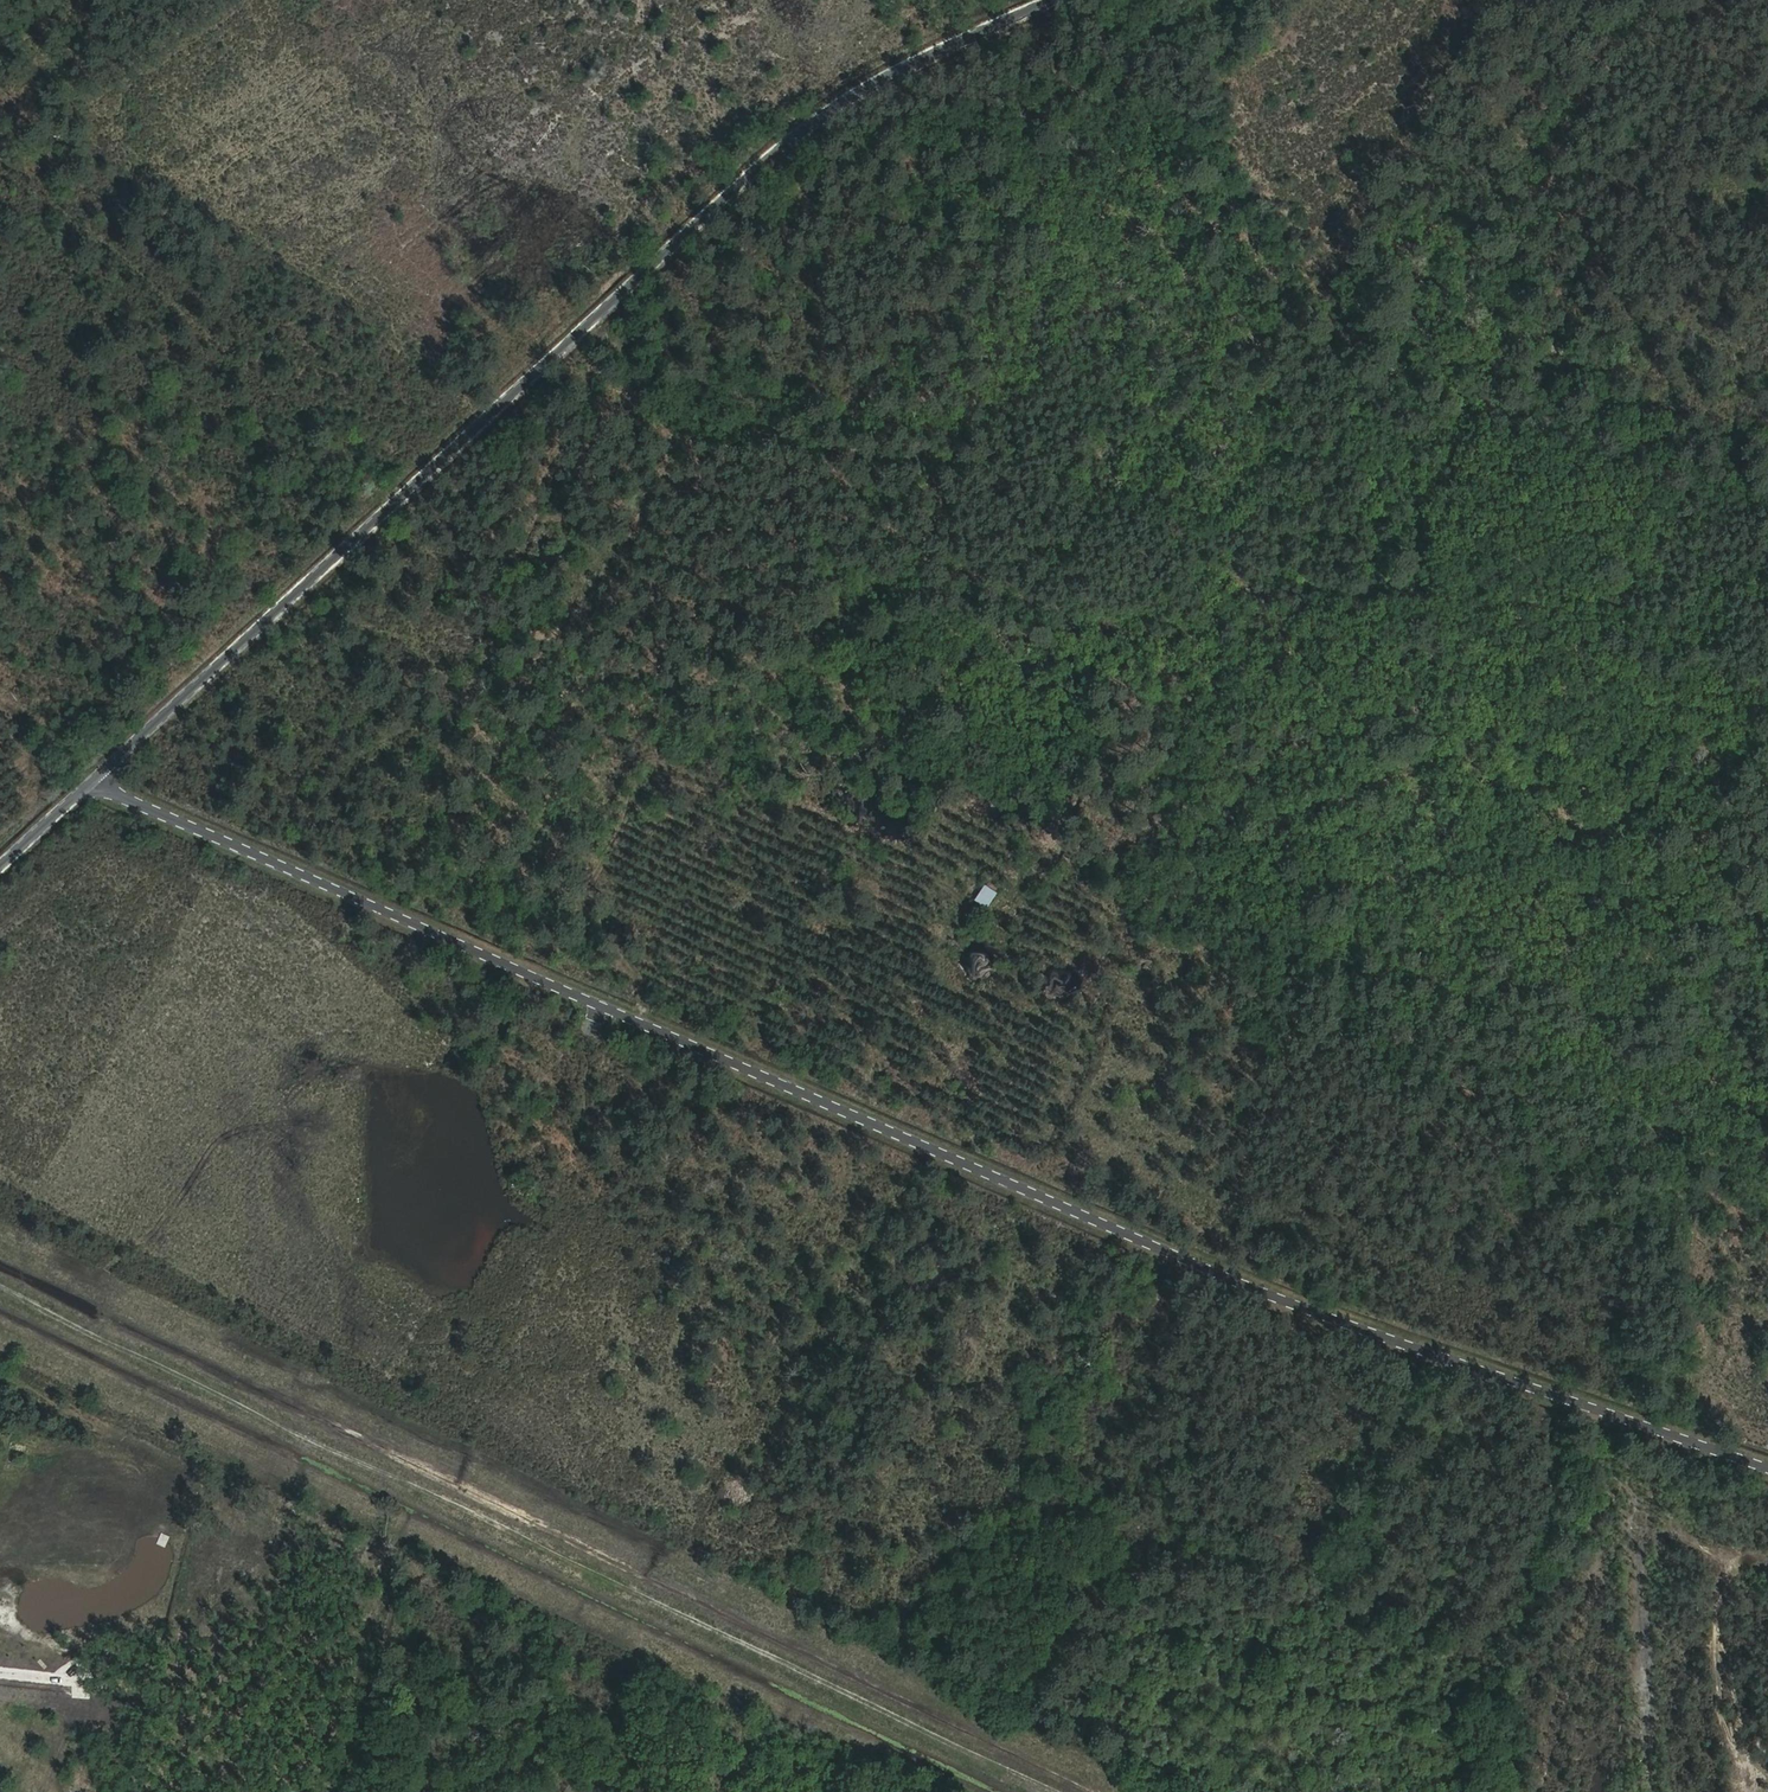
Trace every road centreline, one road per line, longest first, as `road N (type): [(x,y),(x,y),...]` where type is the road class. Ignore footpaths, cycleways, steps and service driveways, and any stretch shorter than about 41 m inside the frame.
road 1 (tertiary): [(1767,1463),(1133,1232),(97,784)]
road 2 (tertiary): [(1048,0),(822,110),(97,784)]
road 3 (track): [(1079,1791),(0,1259)]
road 4 (track): [(1767,706),(1616,664),(1417,572),(1534,222),(1660,0)]
road 5 (tertiary): [(97,784),(0,871)]

